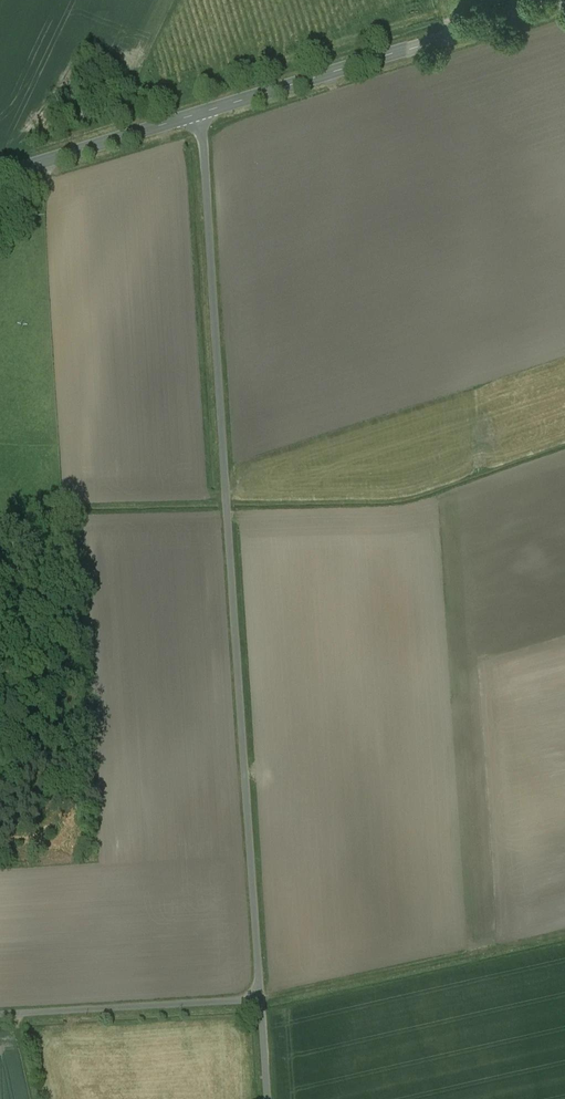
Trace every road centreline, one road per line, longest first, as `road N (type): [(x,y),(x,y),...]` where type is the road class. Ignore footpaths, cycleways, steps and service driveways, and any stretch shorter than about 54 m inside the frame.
road 1 (unclassified): [(262,994),(199,113)]
road 2 (tertiary): [(199,113),(564,0)]
road 3 (unclassified): [(262,994),(0,1013)]
road 4 (tertiary): [(0,175),(199,113)]

